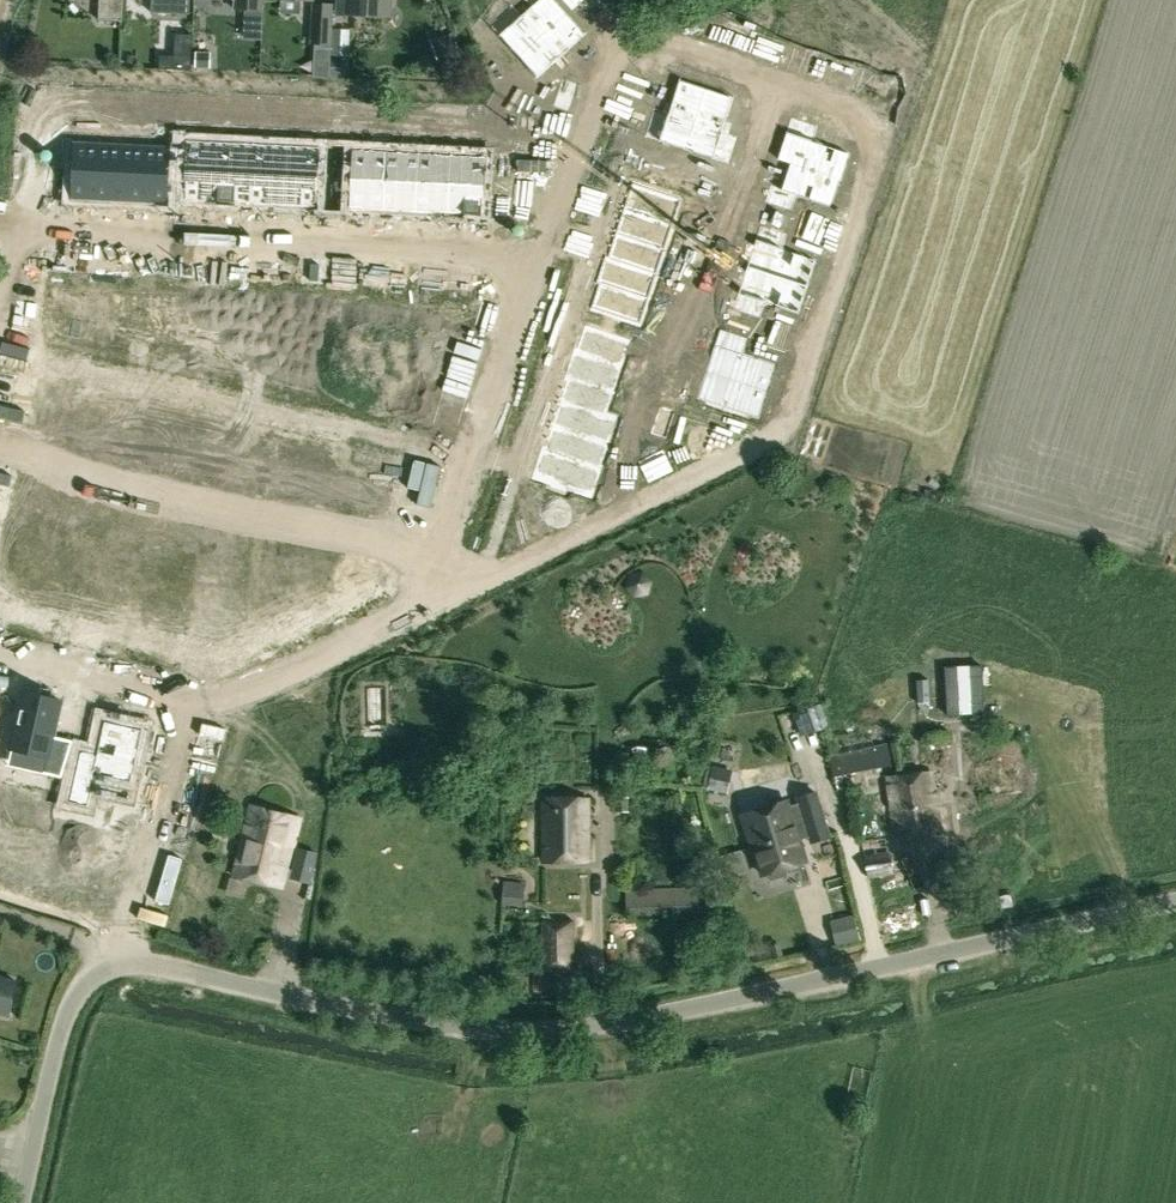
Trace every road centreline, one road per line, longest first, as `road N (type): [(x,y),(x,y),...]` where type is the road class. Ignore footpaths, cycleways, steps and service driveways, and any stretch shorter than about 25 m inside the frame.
road 1 (unclassified): [(113,961),(166,963),(438,1025),(526,1030),(625,1020),(1175,899)]
road 2 (residential): [(608,33),(890,120),(789,427),(408,611)]
road 3 (residential): [(0,336),(29,229),(530,252)]
road 4 (residential): [(408,611),(212,706),(0,658)]
road 5 (residential): [(530,252),(408,611)]
road 6 (unclassified): [(19,1202),(58,1028),(85,976),(113,961)]
road 7 (residential): [(608,33),(530,252)]
road 8 (unknown): [(124,931),(0,895)]

